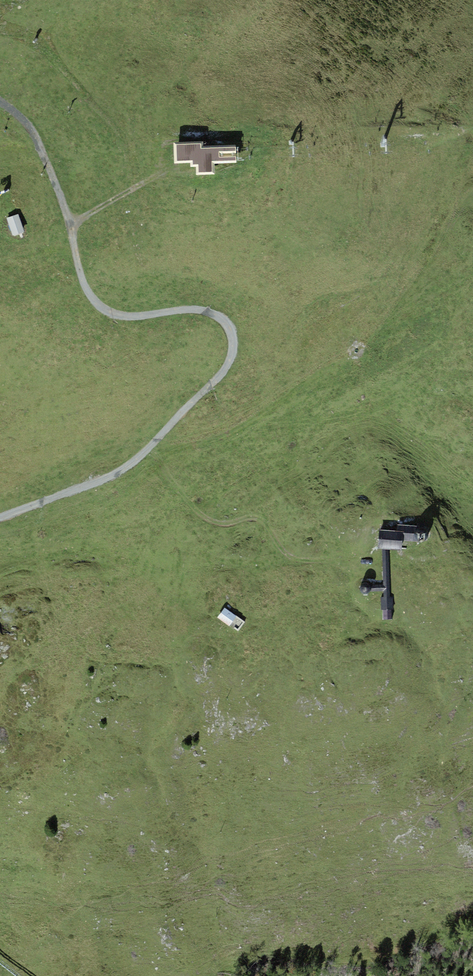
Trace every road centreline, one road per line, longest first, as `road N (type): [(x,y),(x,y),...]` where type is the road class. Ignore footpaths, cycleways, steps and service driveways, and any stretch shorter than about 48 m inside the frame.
road 1 (track): [(0,104),(40,142),(90,299),(116,314),(207,314),(231,333),(232,350),(228,369),(134,462),(0,518)]
road 2 (track): [(145,451),(199,514),(218,524),(254,517),(300,559),(359,558)]
road 3 (track): [(71,230),(210,153)]

